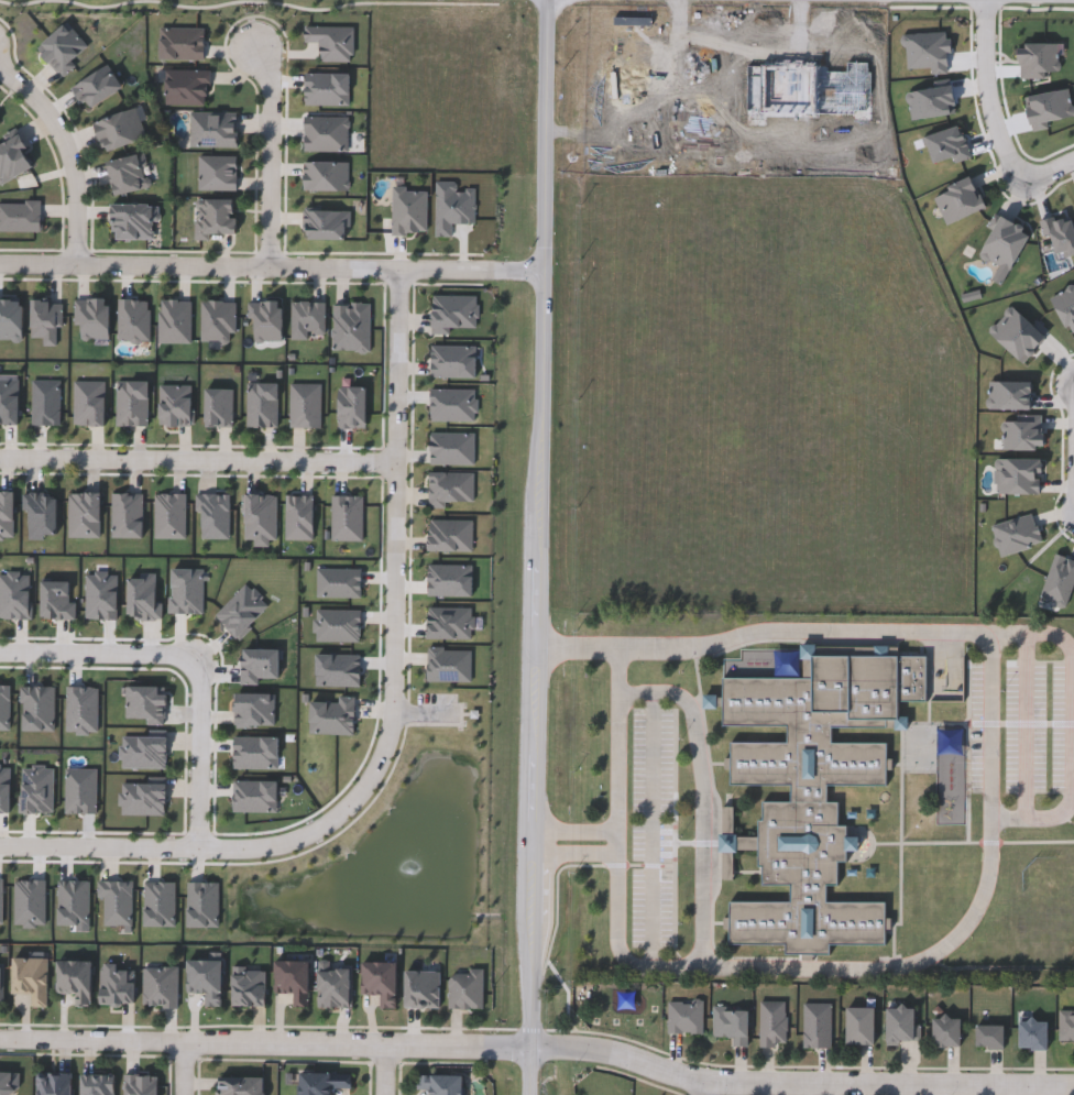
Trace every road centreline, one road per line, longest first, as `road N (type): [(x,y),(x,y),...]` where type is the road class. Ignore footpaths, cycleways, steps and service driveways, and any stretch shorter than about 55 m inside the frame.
road 1 (secondary): [(530,1094),(545,0)]
road 2 (residential): [(207,845),(272,844),(338,817),(372,782),(392,744),(402,654),(404,263)]
road 3 (residential): [(0,842),(207,845),(206,679),(190,650),(0,647)]
road 4 (residential): [(1073,1086),(705,1082),(582,1048),(531,1044)]
road 5 (residential): [(545,264),(0,260)]
road 6 (residential): [(0,1037),(531,1044)]
road 7 (residential): [(404,458),(0,455)]
road 8 (residential): [(1073,161),(1034,171),(1020,165),(1002,139),(988,87),(986,0)]
road 9 (residential): [(274,37),(275,262)]
road 10 (residential): [(0,65),(54,119),(72,156),(80,261)]

